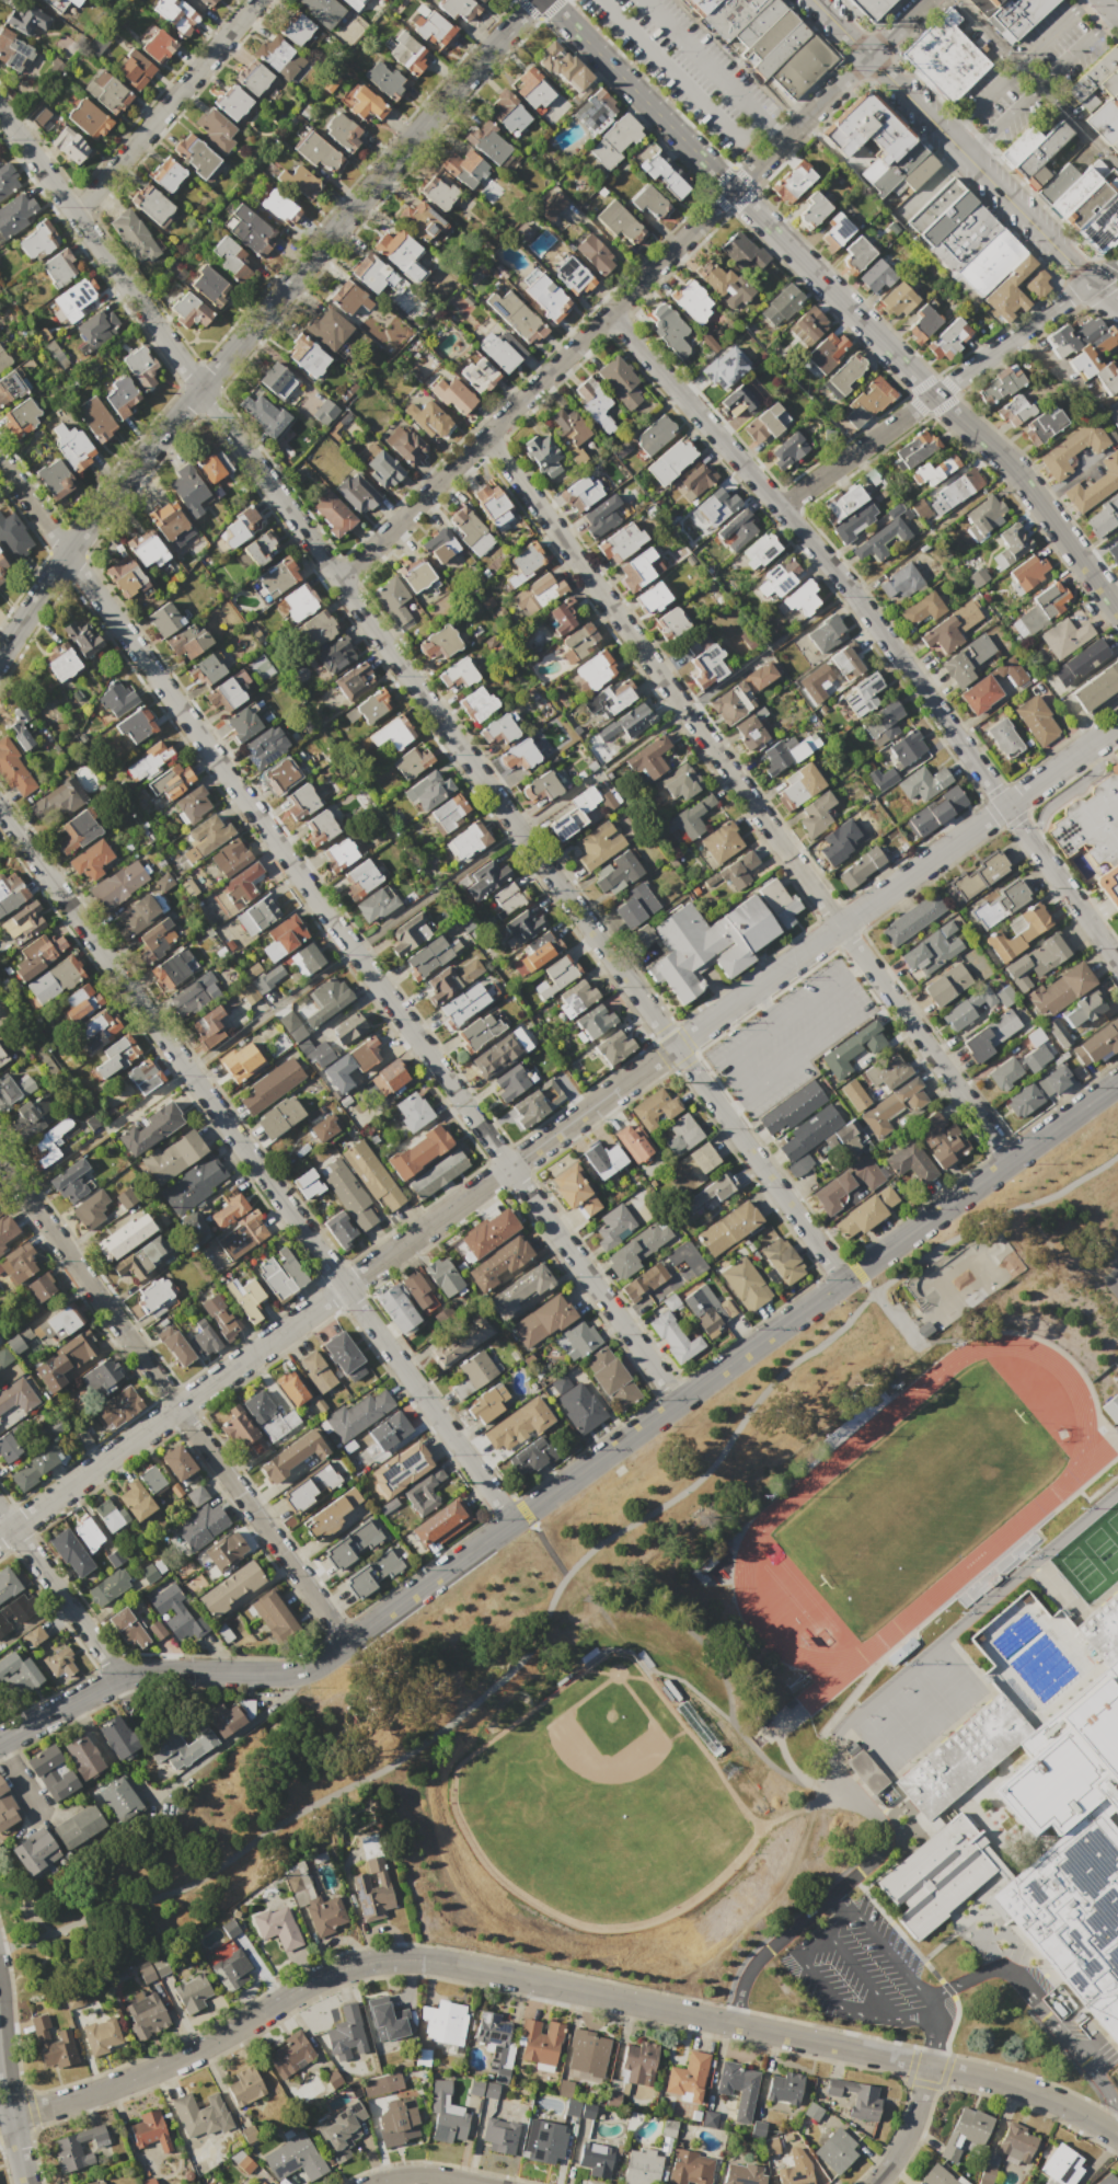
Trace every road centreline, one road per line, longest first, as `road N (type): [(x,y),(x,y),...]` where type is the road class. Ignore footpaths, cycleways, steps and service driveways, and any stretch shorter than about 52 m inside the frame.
road 1 (residential): [(842,1281),(0,110)]
road 2 (residential): [(1117,724),(0,1536)]
road 3 (tertiary): [(1117,1080),(309,1668),(122,1680),(0,1742)]
road 4 (residential): [(1117,2137),(1073,2110),(977,2076),(395,1958),(338,1968),(145,2073),(0,2119)]
road 5 (residential): [(677,1402),(0,460)]
road 6 (residential): [(1007,1161),(487,434)]
road 7 (residential): [(511,1521),(0,810)]
road 8 (tertiary): [(534,0),(136,462),(0,653)]
road 9 (secondary): [(1117,612),(1002,455),(934,395),(546,0)]
road 10 (residential): [(1117,962),(851,590),(609,313)]
road 11 (residential): [(868,56),(338,581)]
road 12 (residential): [(347,1642),(0,1160)]
road 13 (tertiary): [(1086,280),(868,56)]
road 14 (residential): [(257,0),(76,215)]
road 15 (residential): [(122,1680),(0,1511)]
road 16 (residential): [(1086,280),(934,395)]
road 17 (residential): [(934,395),(780,507)]
road 18 (residential): [(0,2041),(27,2183)]
road 19 (residential): [(929,2065),(901,2146),(872,2183)]

